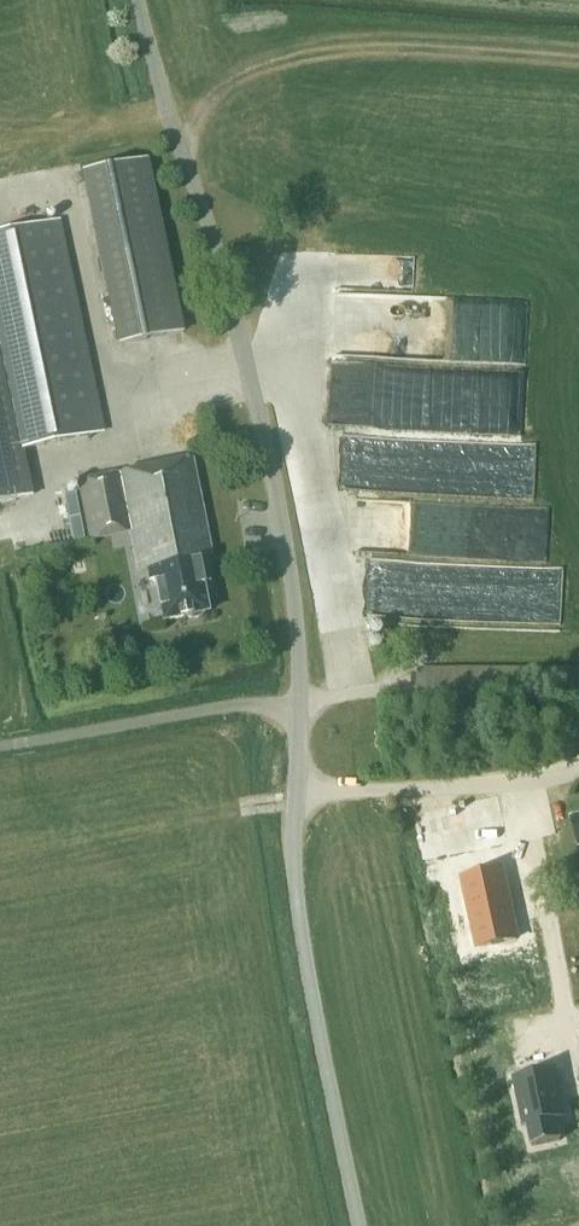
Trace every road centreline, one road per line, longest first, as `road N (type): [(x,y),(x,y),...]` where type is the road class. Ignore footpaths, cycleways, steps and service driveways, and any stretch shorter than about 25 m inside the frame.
road 1 (unclassified): [(361,1225),(305,960),(296,845),(298,625),(288,549),(247,354),(137,0)]

